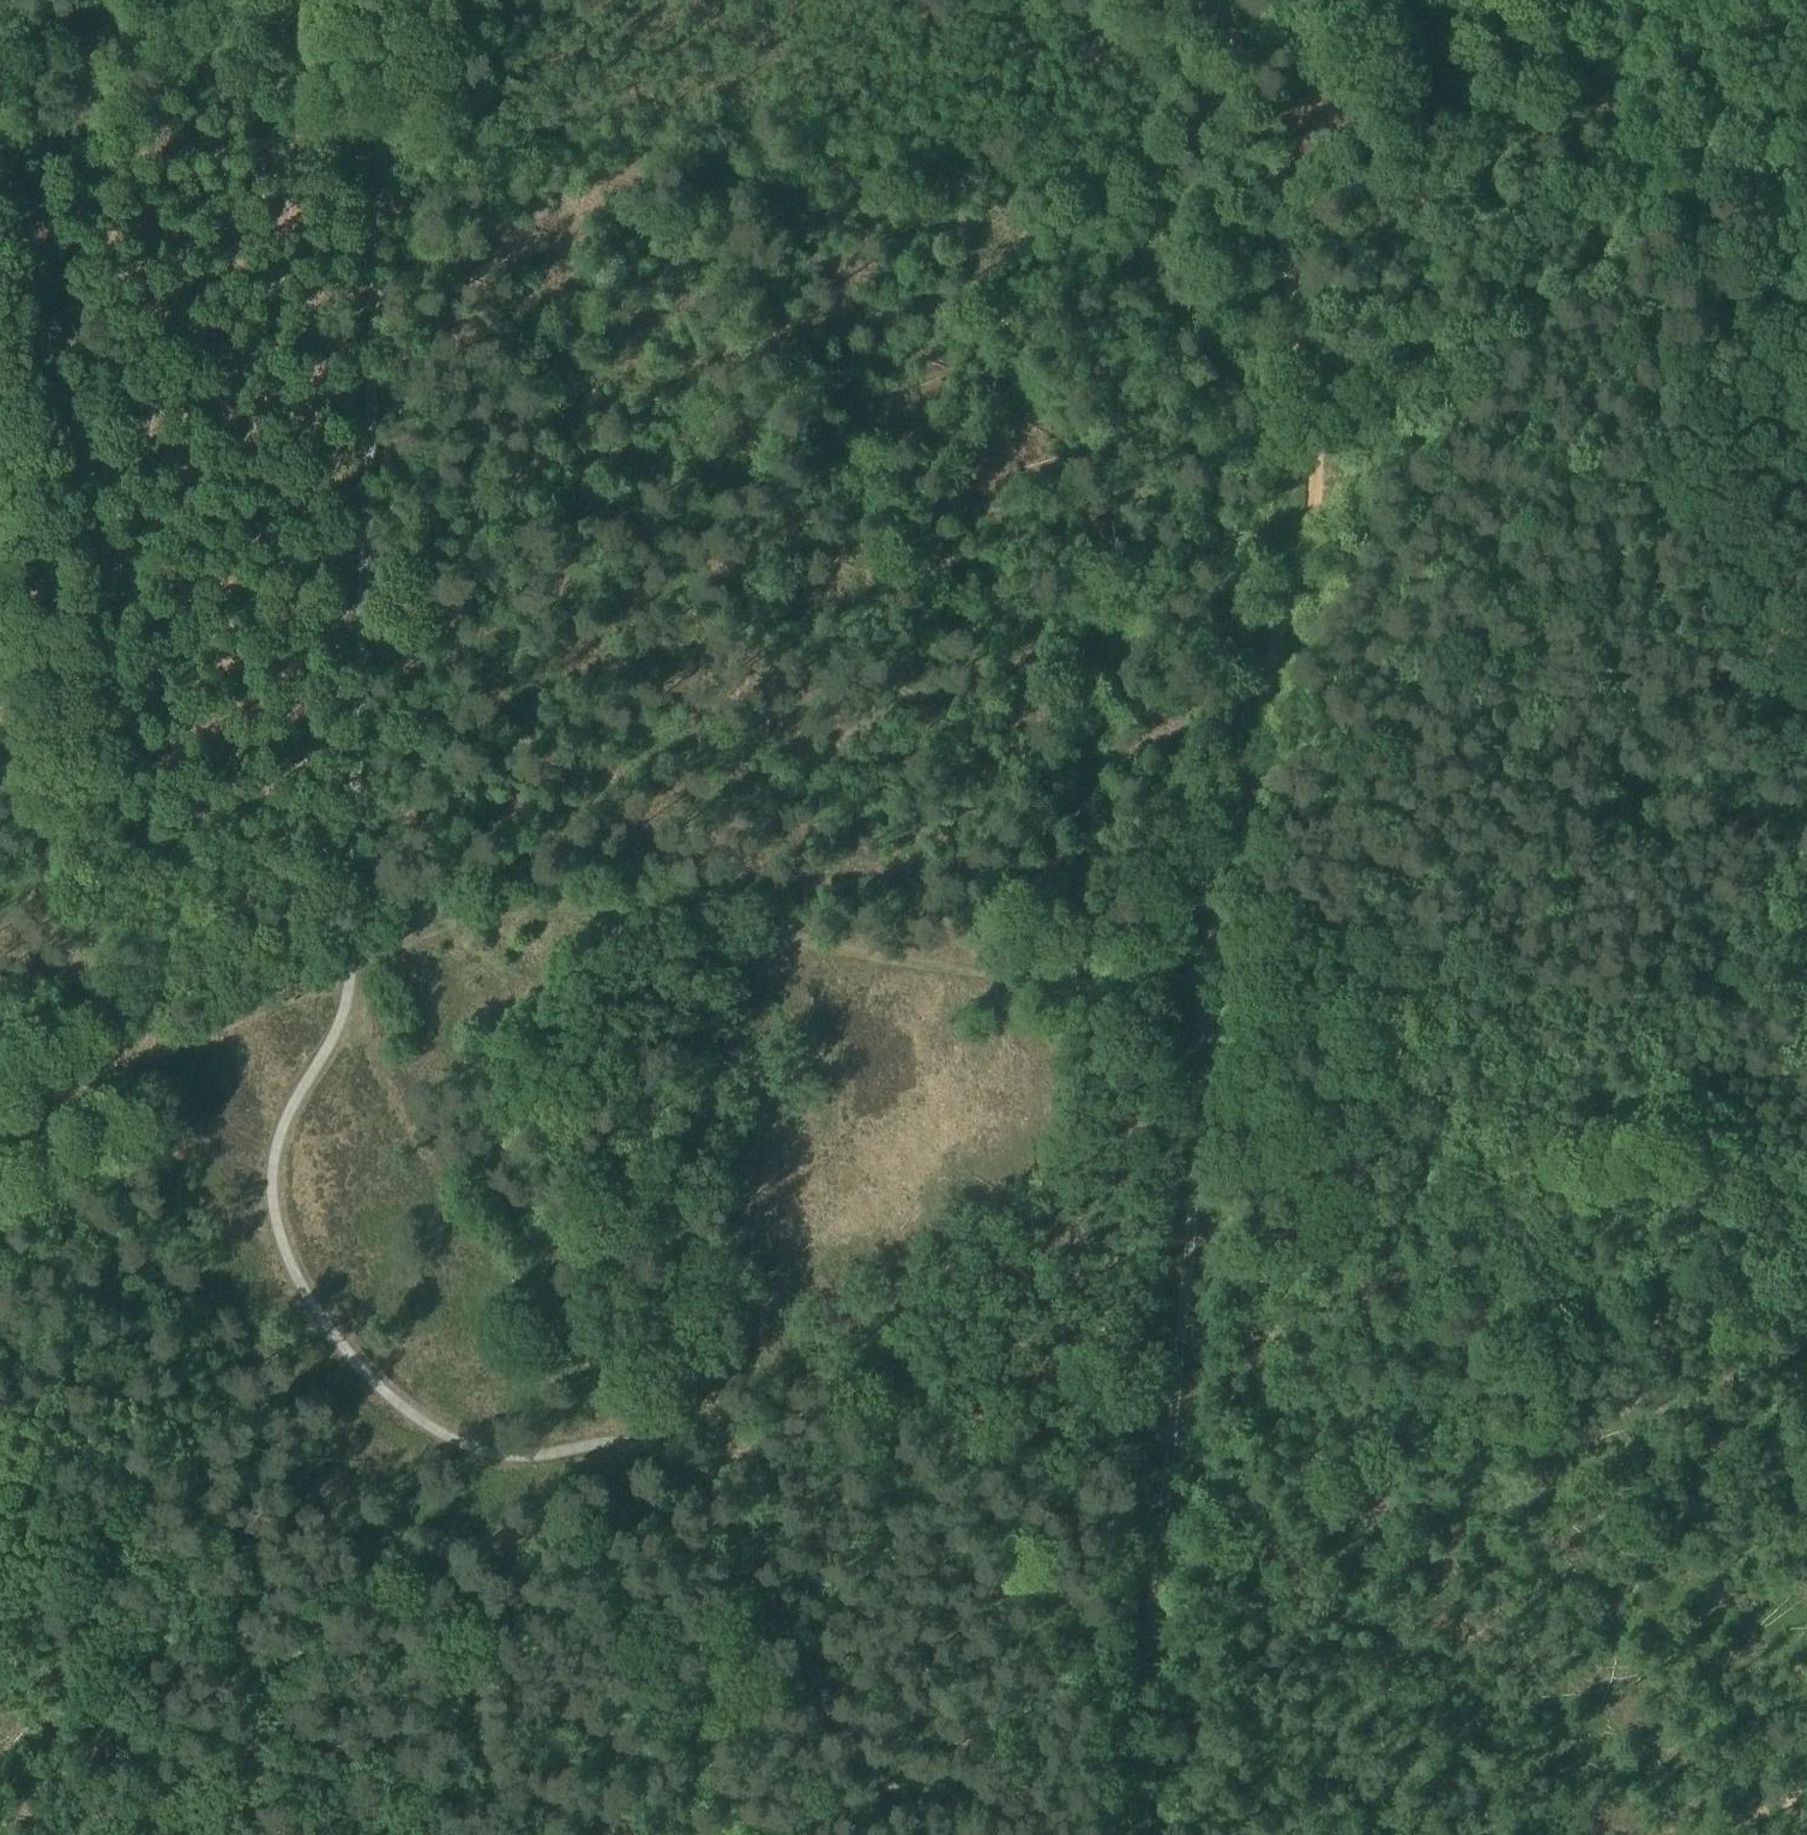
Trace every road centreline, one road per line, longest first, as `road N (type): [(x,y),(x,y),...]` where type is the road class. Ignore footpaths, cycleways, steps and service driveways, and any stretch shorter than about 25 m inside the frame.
road 1 (track): [(0,1132),(350,973)]
road 2 (track): [(176,0),(0,92)]

